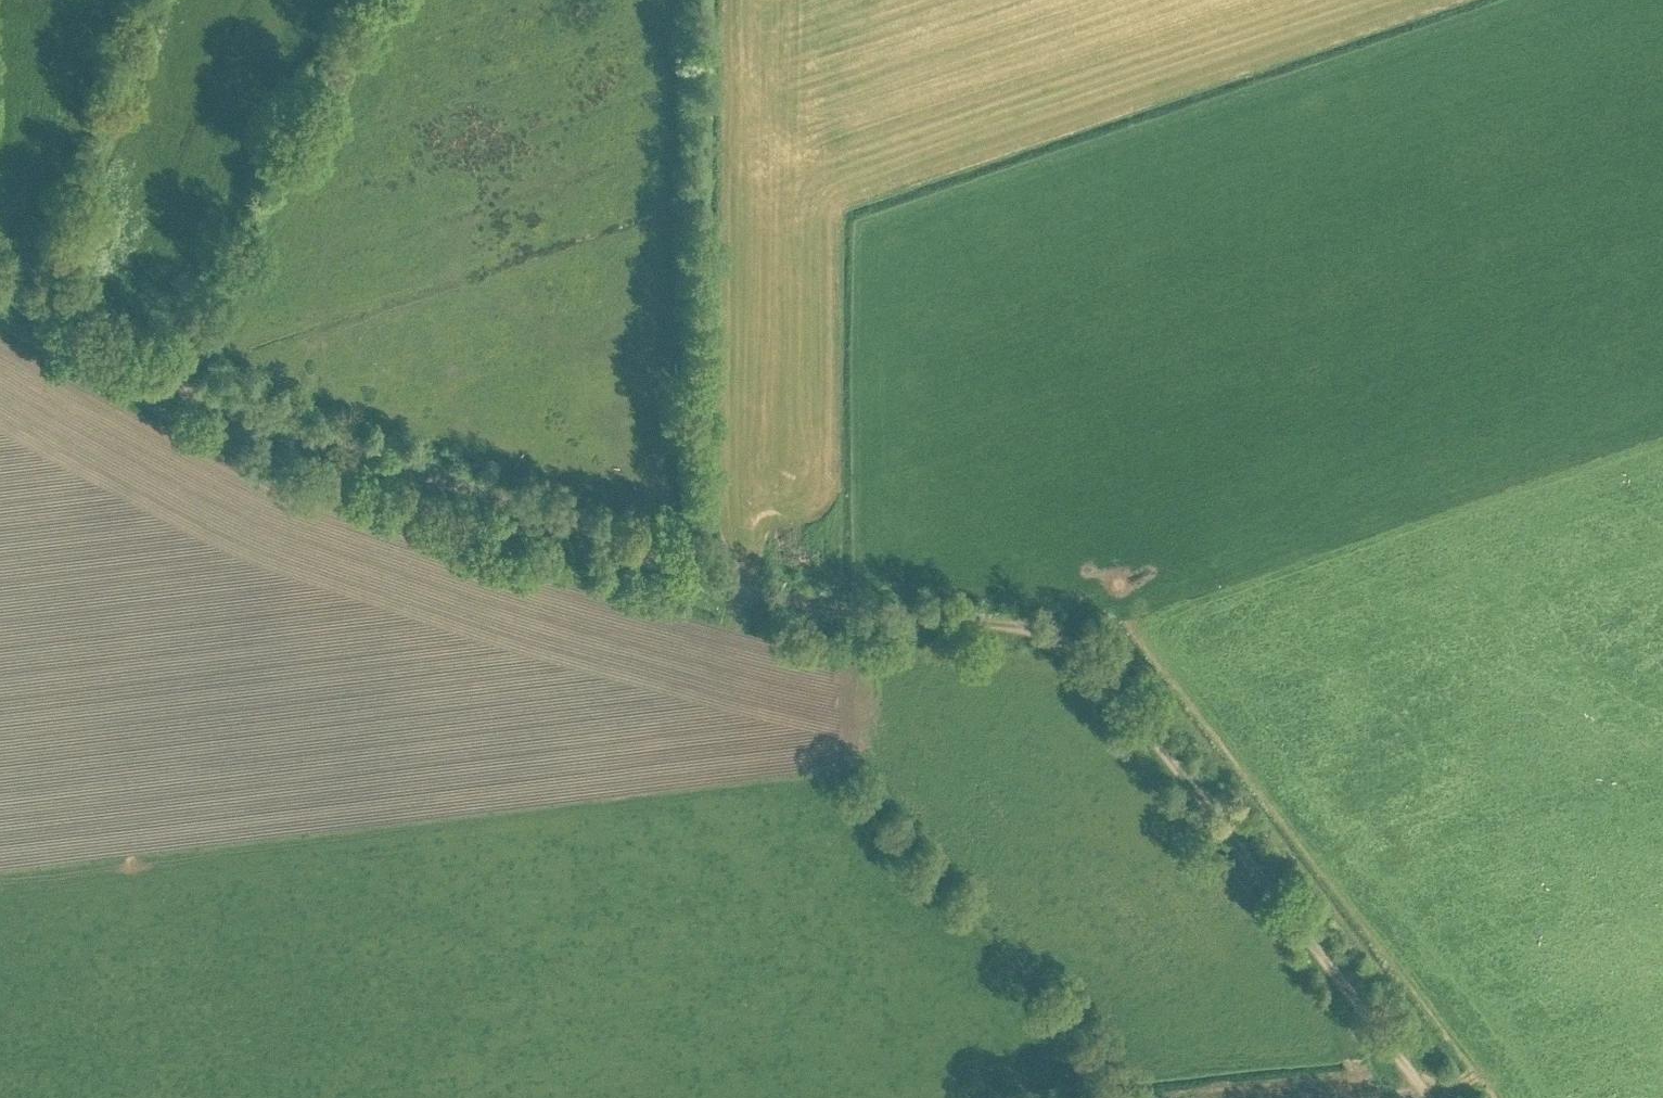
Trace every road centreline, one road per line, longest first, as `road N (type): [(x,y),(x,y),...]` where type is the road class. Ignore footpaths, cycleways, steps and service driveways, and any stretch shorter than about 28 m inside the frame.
road 1 (track): [(1420,1097),(1079,650),(1036,630),(856,612),(738,586),(155,377),(39,313)]

